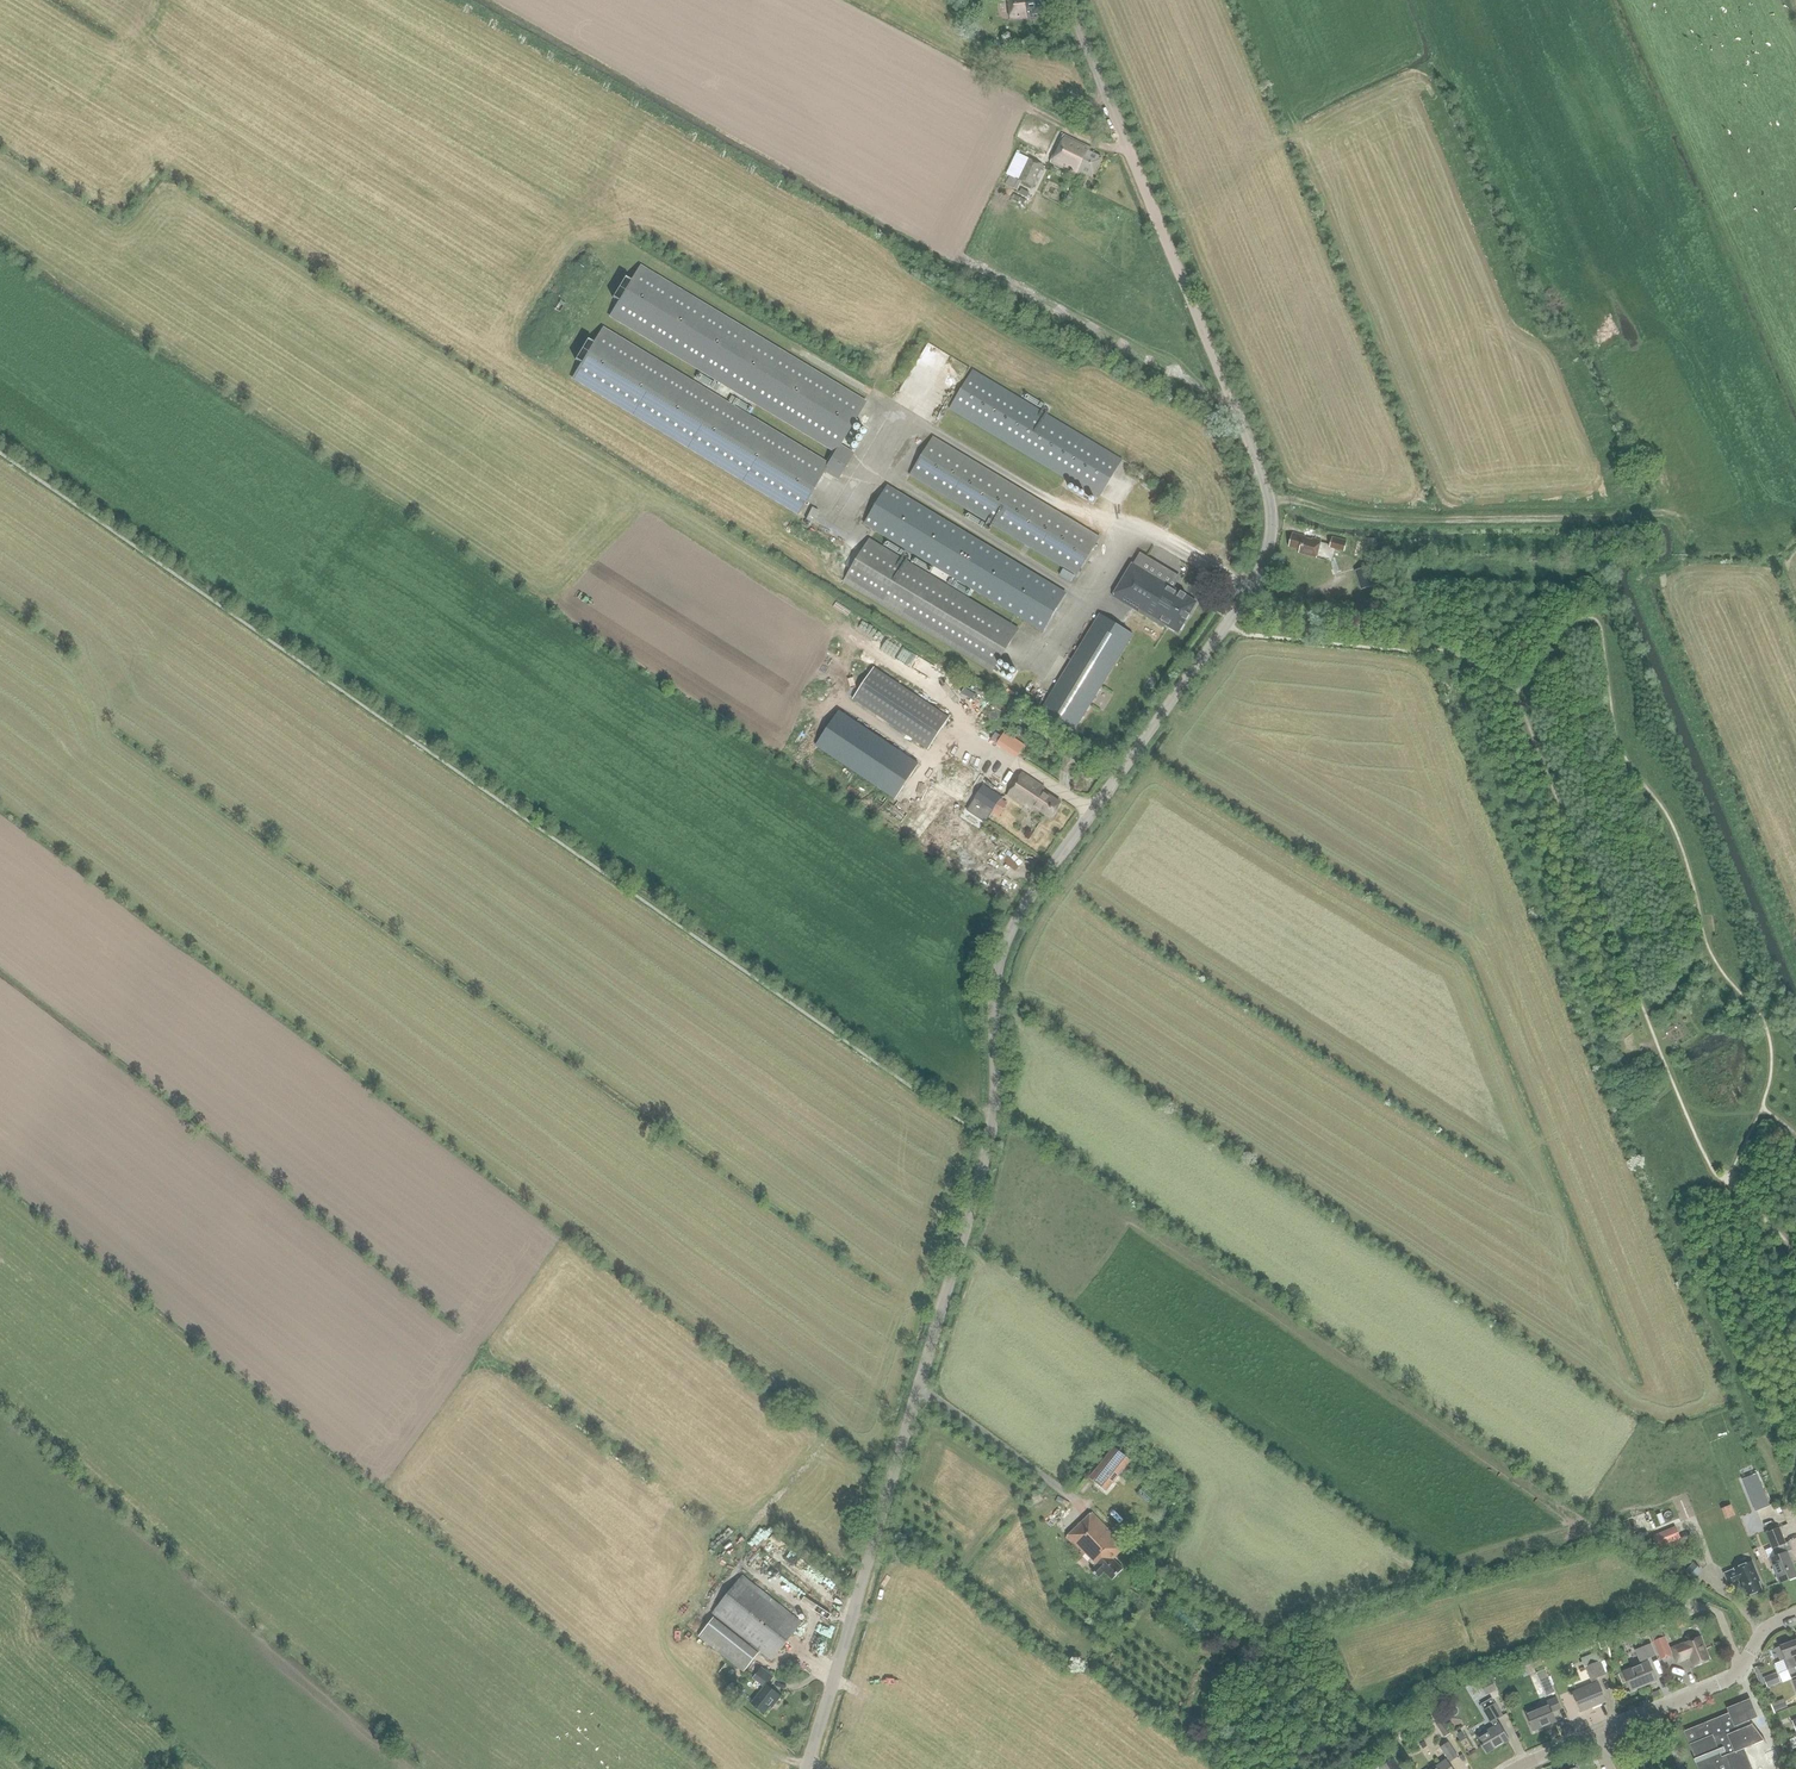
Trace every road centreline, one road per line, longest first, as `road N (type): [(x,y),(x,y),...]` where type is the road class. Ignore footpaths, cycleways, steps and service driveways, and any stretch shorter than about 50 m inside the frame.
road 1 (tertiary): [(806,1768),(990,1142),(1004,944),(1269,562),(1271,514),(1258,456),(1069,0)]
road 2 (residential): [(1595,1735),(1725,1682),(1766,1629),(1795,1614)]

